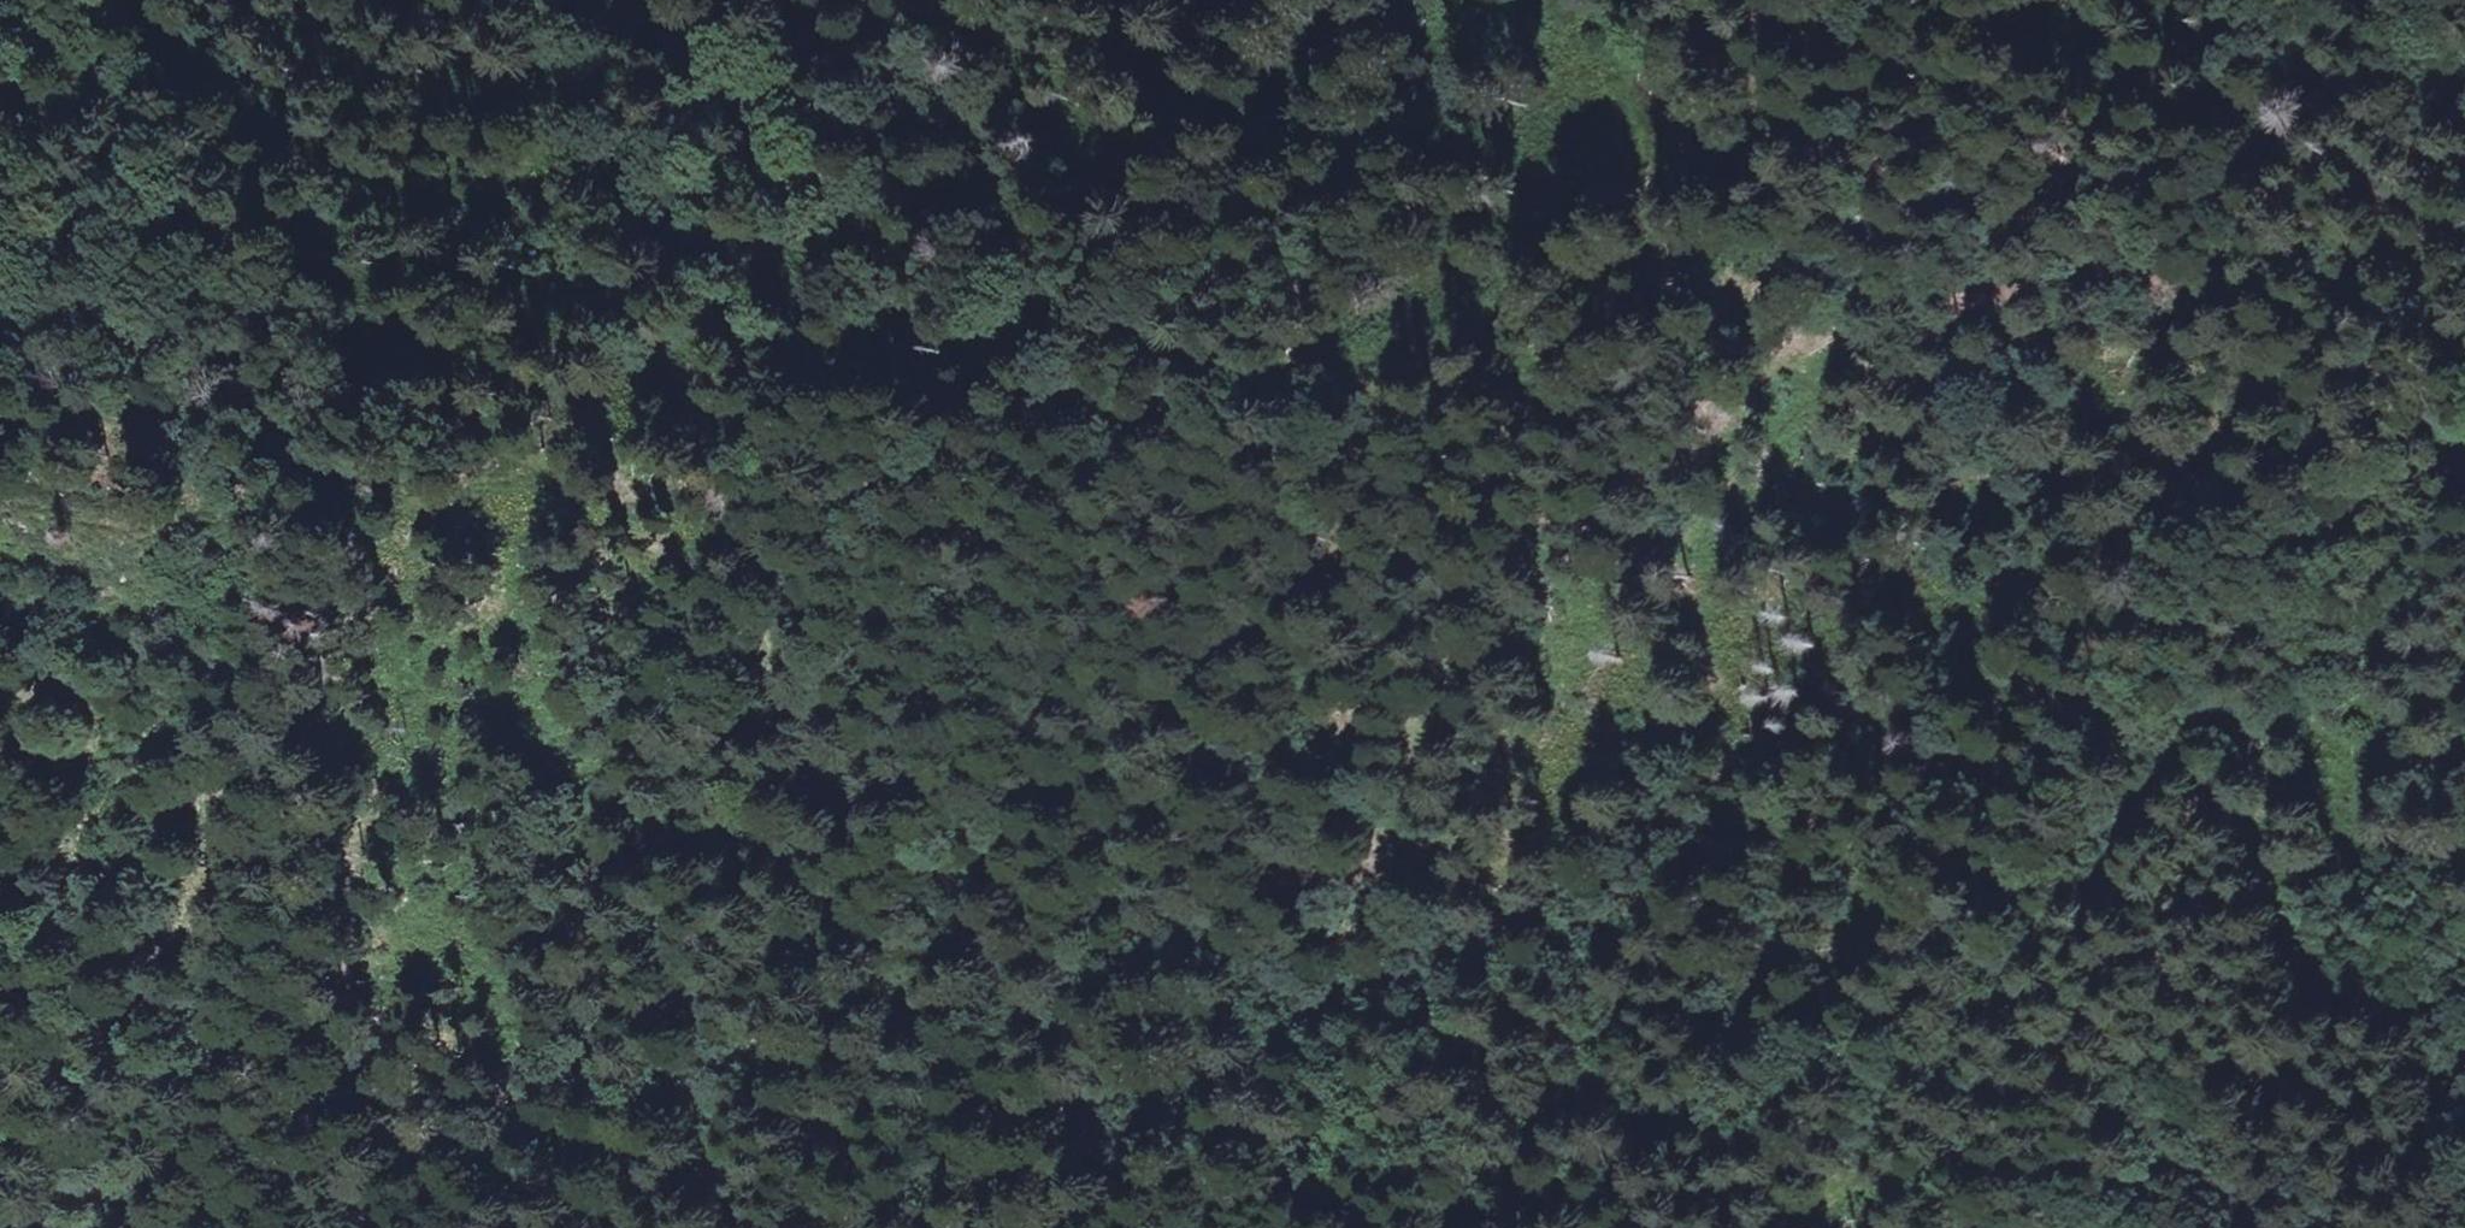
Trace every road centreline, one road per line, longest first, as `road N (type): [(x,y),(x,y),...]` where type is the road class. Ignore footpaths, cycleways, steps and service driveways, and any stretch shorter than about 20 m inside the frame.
road 1 (track): [(2111,1227),(2314,912),(2464,750)]

